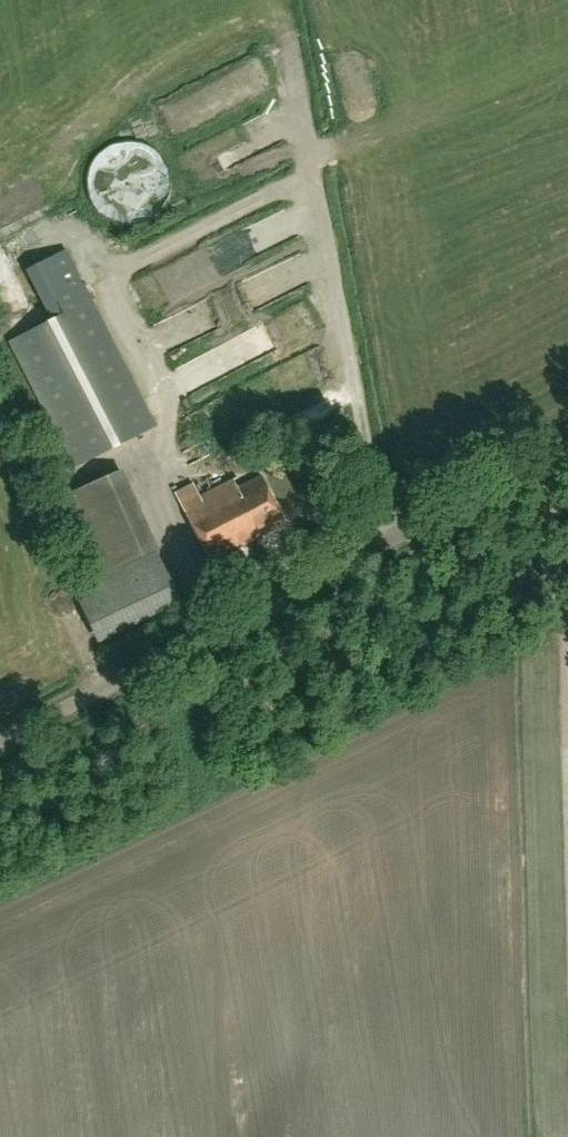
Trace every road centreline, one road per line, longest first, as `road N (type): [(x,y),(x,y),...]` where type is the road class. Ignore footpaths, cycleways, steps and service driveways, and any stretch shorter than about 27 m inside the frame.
road 1 (unclassified): [(567,448),(0,742)]
road 2 (track): [(172,654),(209,805)]

